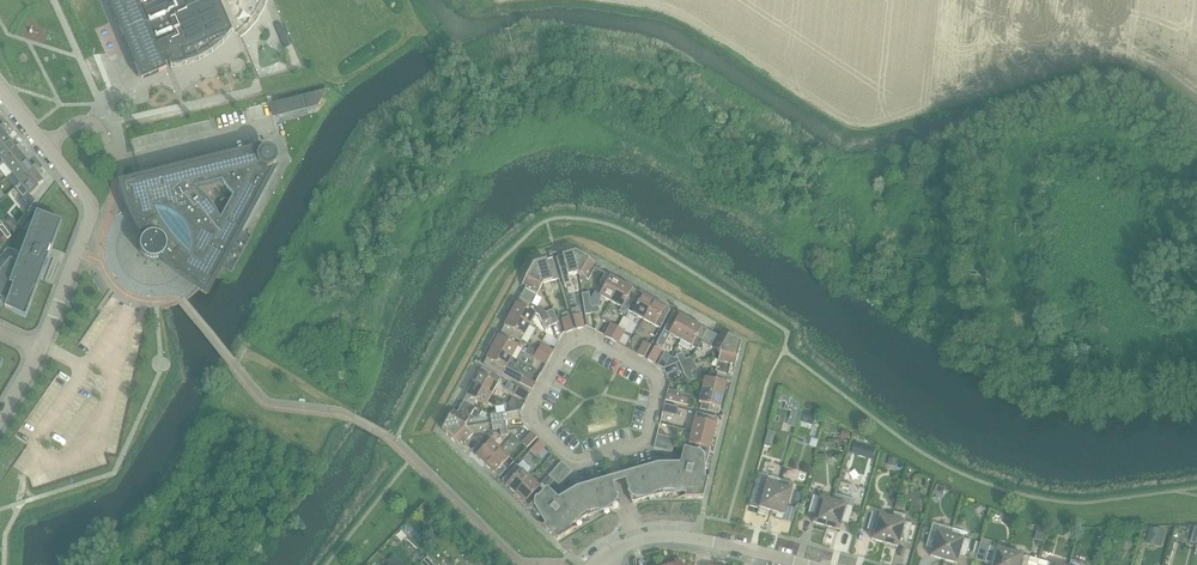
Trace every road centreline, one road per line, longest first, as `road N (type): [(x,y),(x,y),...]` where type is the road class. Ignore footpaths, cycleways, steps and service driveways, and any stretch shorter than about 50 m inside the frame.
road 1 (residential): [(42,346),(93,206),(0,91)]
road 2 (residential): [(611,452),(572,462),(530,423),(527,410),(558,356),(568,342),(593,339),(659,374)]
road 3 (residential): [(637,540),(669,535),(799,564)]

